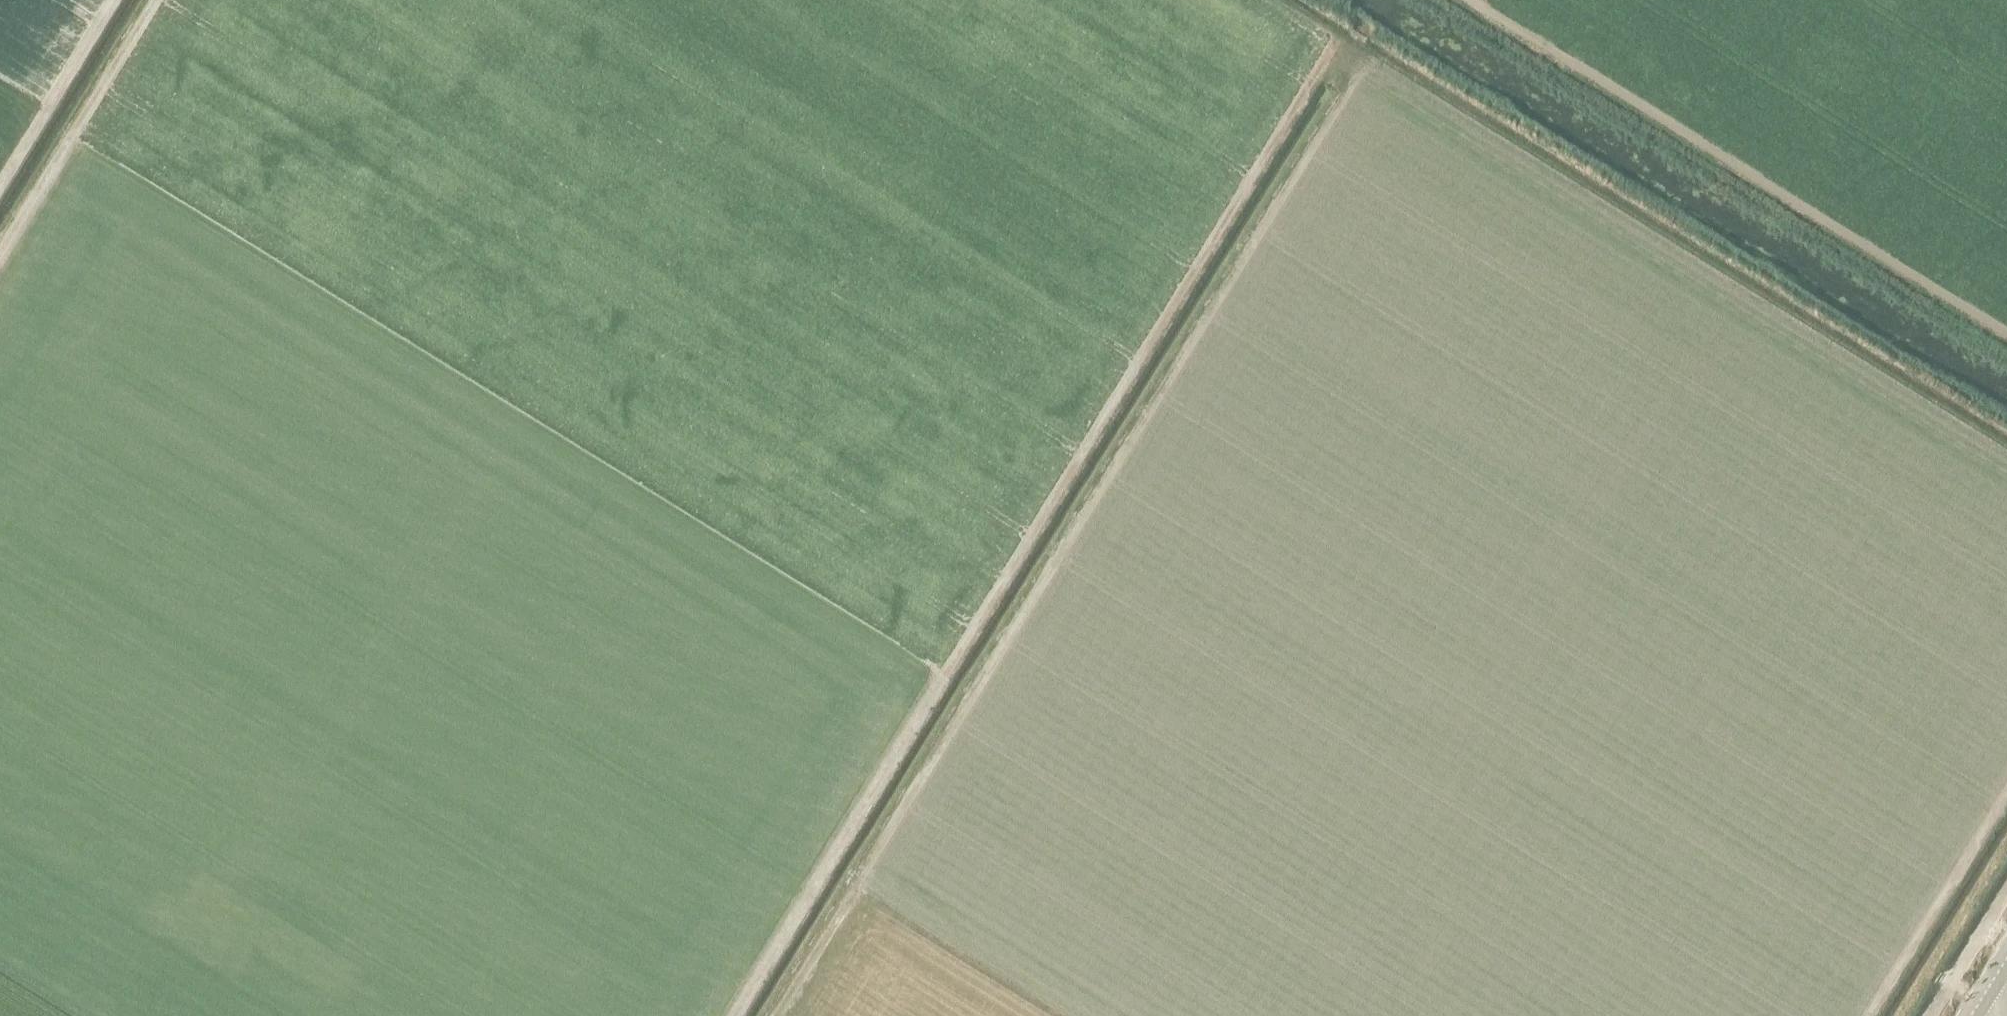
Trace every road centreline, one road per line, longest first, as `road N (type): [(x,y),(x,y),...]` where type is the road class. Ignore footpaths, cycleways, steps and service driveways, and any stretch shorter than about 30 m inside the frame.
road 1 (track): [(1873,1015),(2006,802)]

